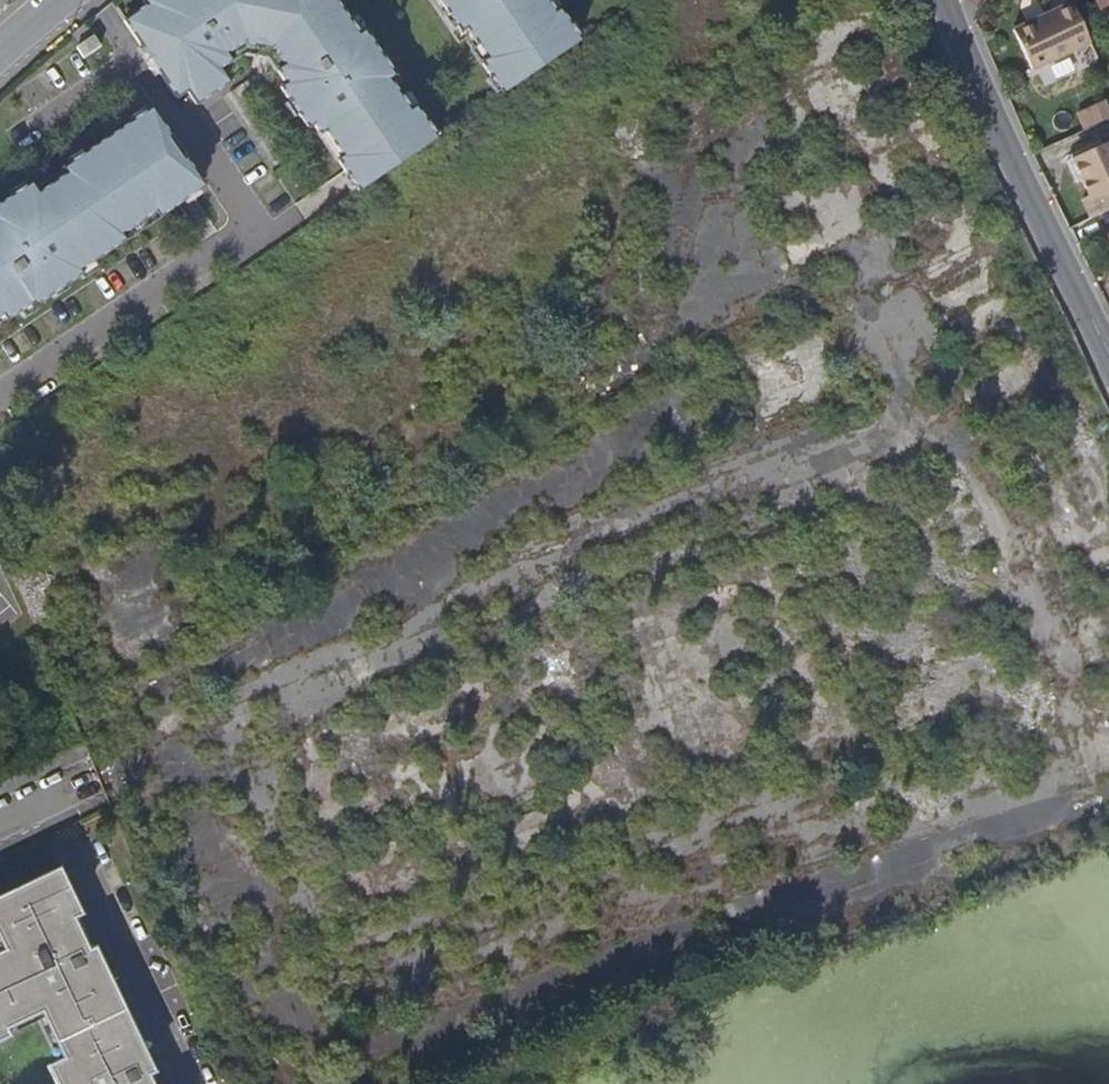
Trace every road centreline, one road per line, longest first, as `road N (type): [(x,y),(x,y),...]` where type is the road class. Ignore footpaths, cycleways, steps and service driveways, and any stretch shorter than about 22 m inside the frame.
road 1 (tertiary): [(943,0),(1108,353)]

